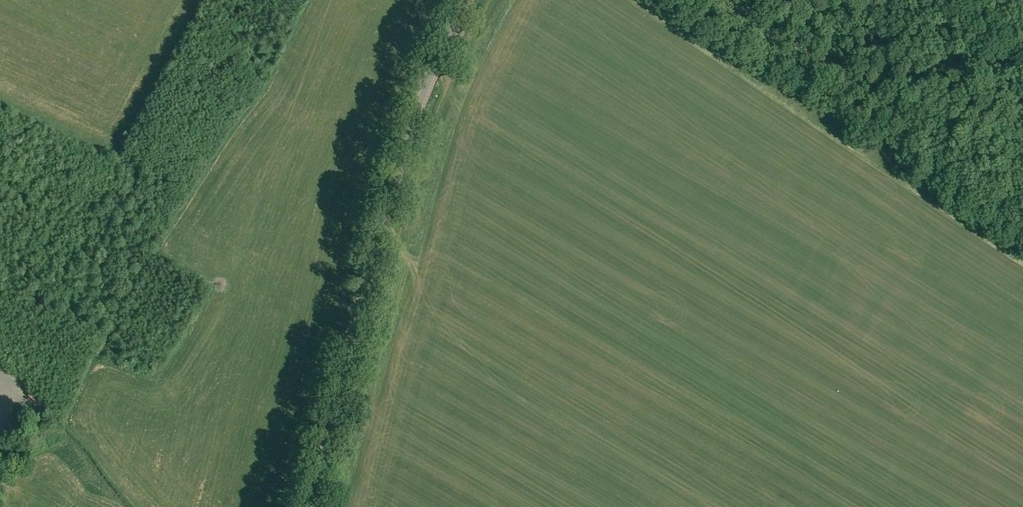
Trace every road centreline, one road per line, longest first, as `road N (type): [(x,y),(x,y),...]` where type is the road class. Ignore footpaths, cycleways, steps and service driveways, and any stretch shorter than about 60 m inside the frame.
road 1 (secondary): [(306,506),(414,107),(464,0)]
road 2 (track): [(1022,194),(735,0)]

